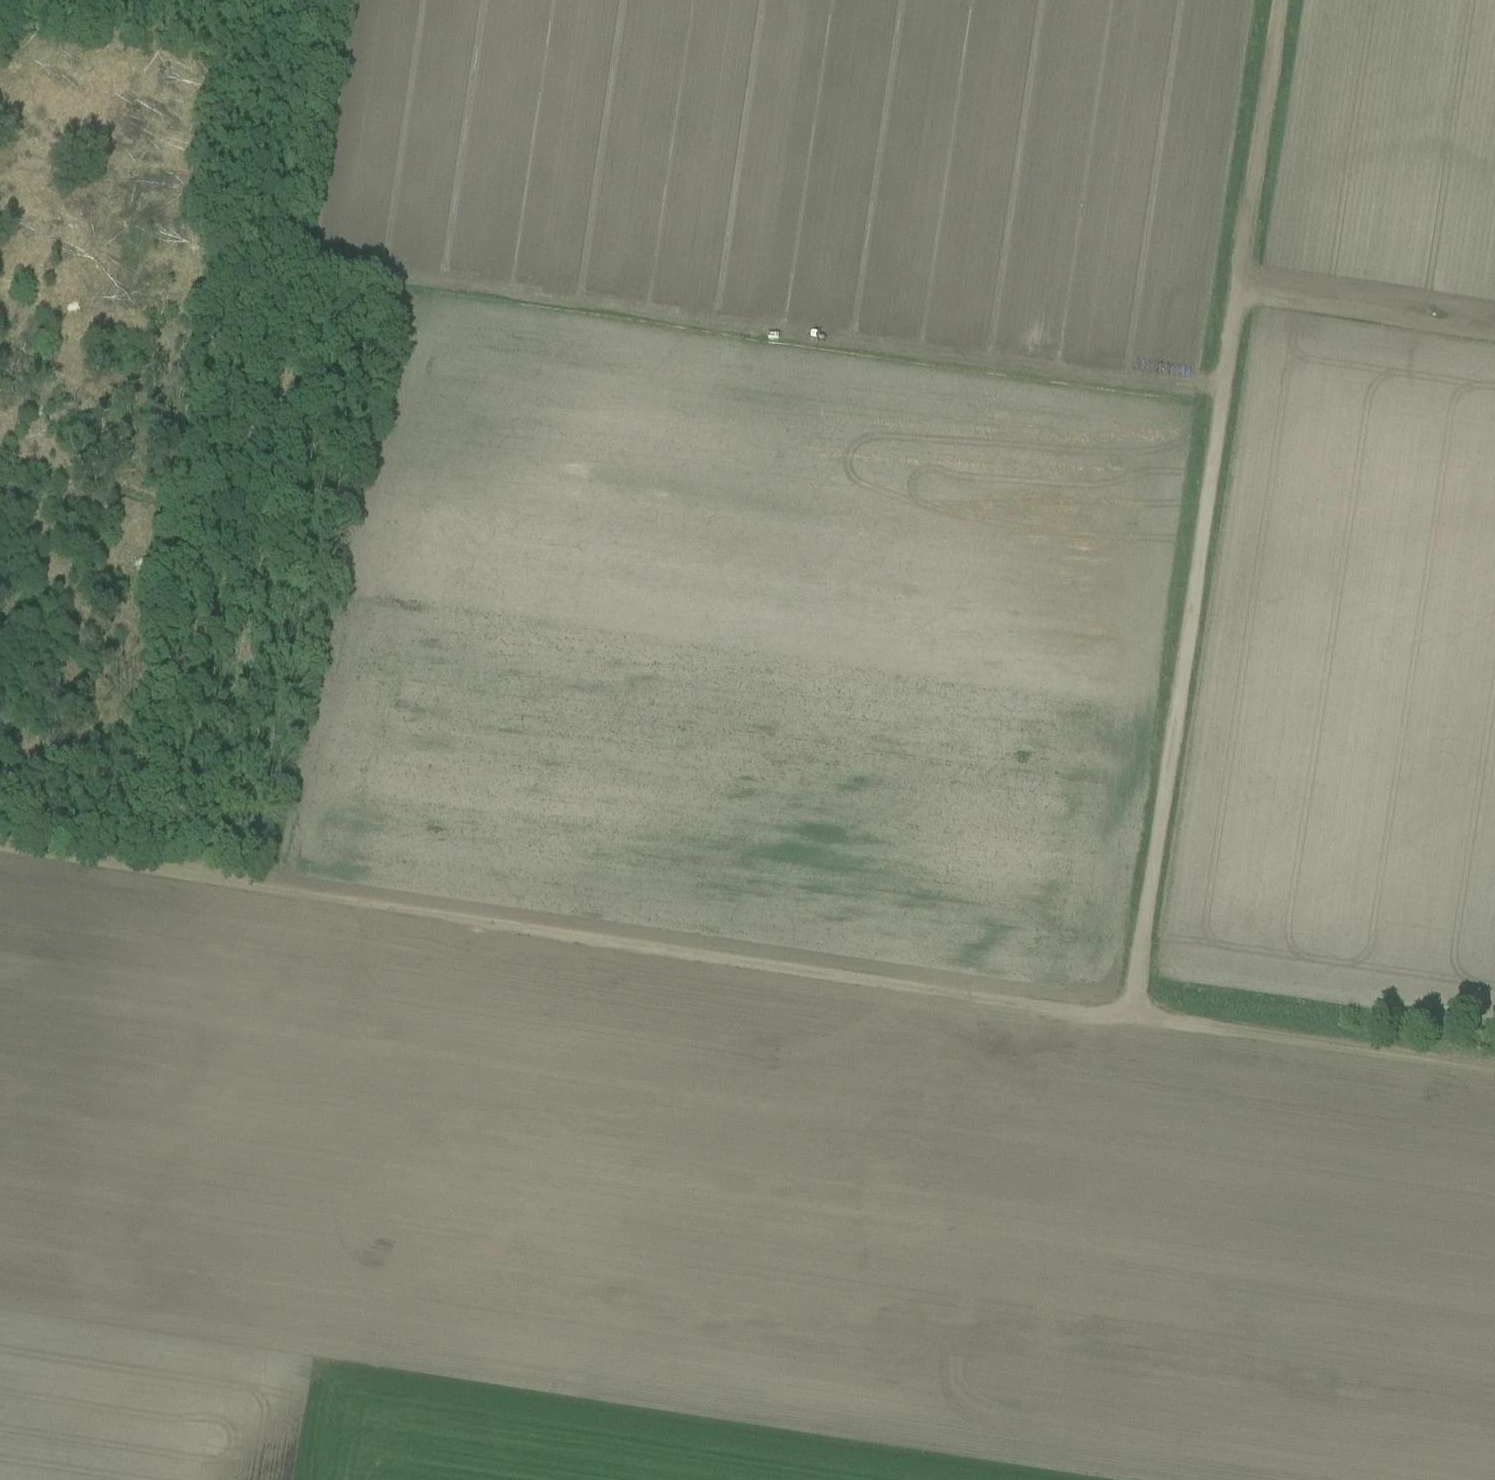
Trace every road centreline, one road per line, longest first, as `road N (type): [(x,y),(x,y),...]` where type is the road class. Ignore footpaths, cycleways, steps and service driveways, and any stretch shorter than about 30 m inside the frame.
road 1 (track): [(1494,1068),(0,846)]
road 2 (track): [(1124,1012),(1286,0)]
road 3 (track): [(1494,340),(1241,302)]

